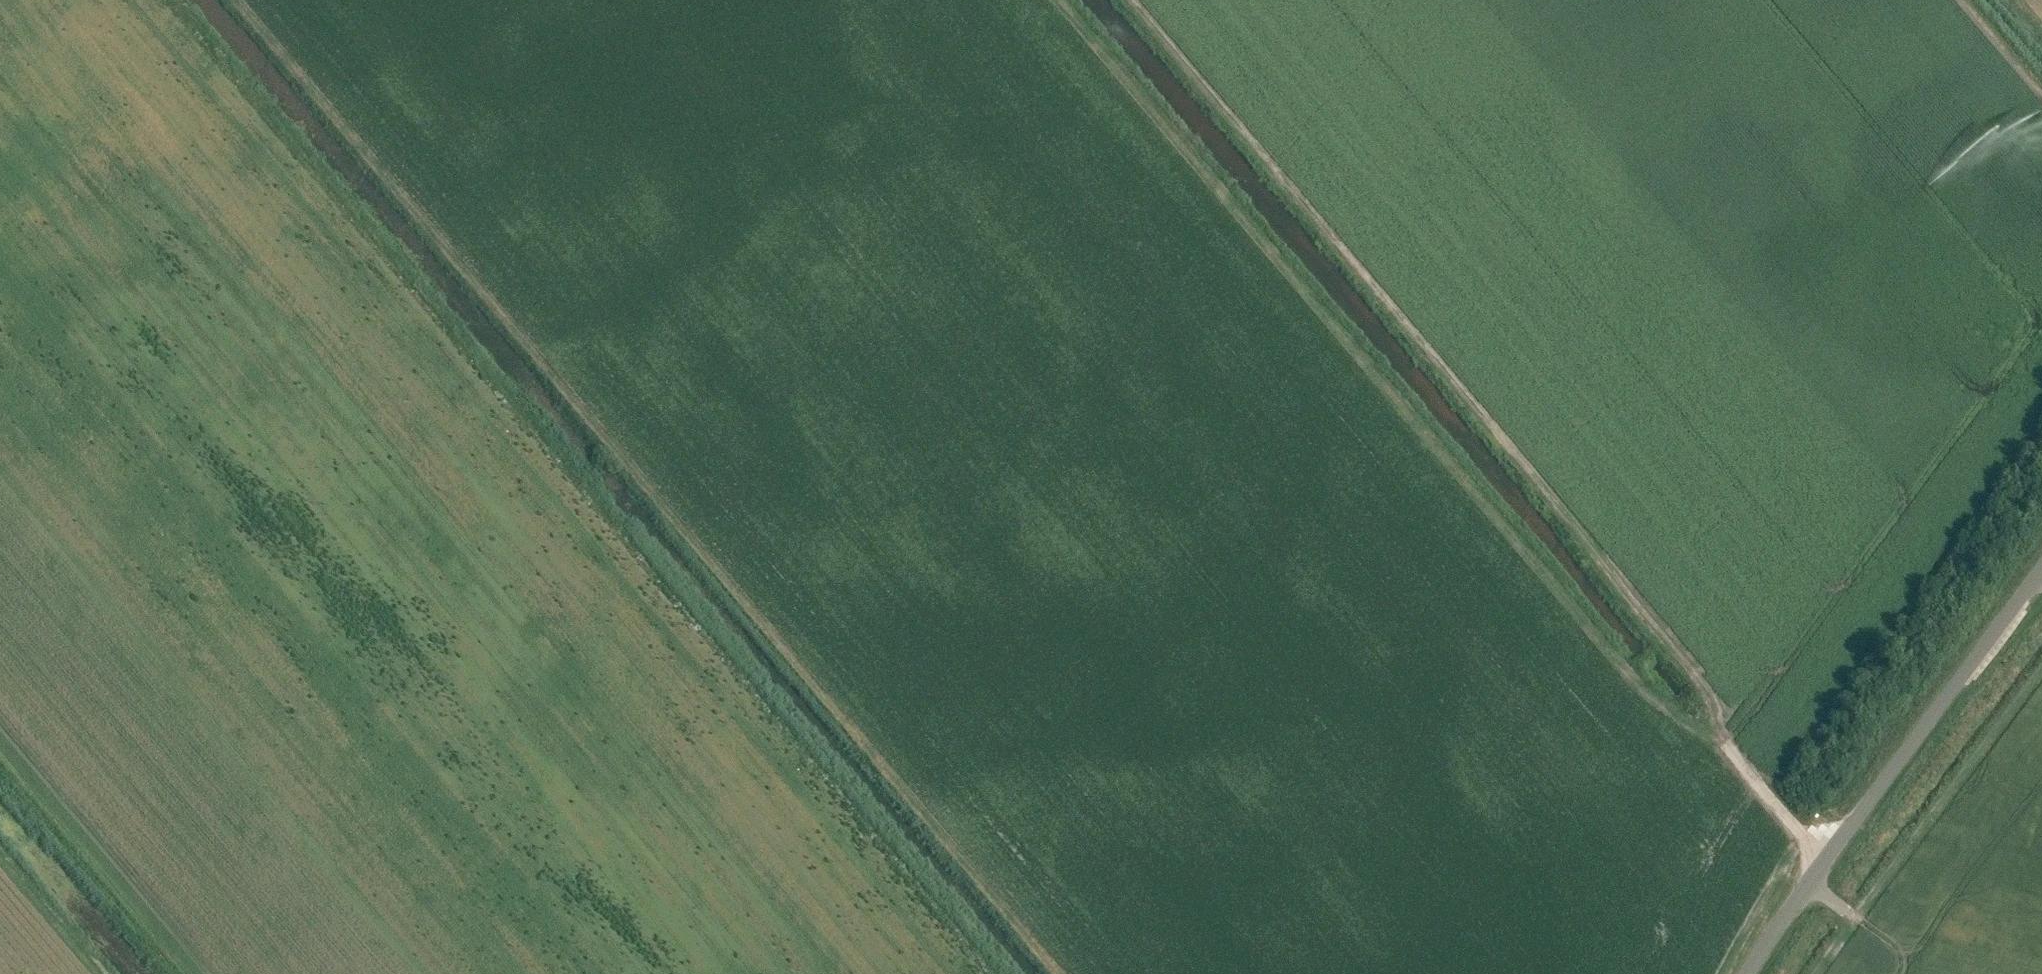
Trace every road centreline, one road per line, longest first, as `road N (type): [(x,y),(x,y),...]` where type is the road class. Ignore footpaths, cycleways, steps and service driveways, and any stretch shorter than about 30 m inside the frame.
road 1 (unclassified): [(1748,973),(2041,573)]

